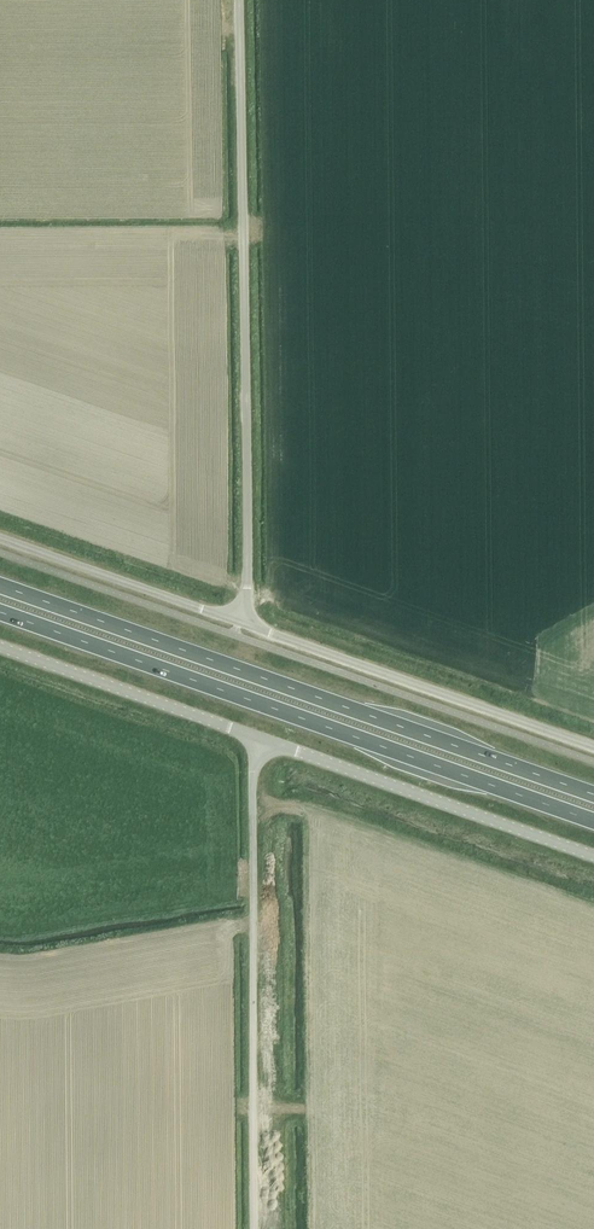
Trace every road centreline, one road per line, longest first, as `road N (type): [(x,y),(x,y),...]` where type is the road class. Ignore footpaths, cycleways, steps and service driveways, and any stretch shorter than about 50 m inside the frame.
road 1 (trunk): [(593,795),(0,583)]
road 2 (trunk): [(0,612),(593,821)]
road 3 (unclassified): [(240,622),(239,0)]
road 4 (unclassified): [(256,1228),(254,768),(262,739)]
road 5 (unclassified): [(593,746),(240,622)]
road 6 (unclassified): [(262,739),(593,856)]
road 7 (unclassified): [(0,648),(262,739)]
road 8 (unclassified): [(240,622),(0,537)]

